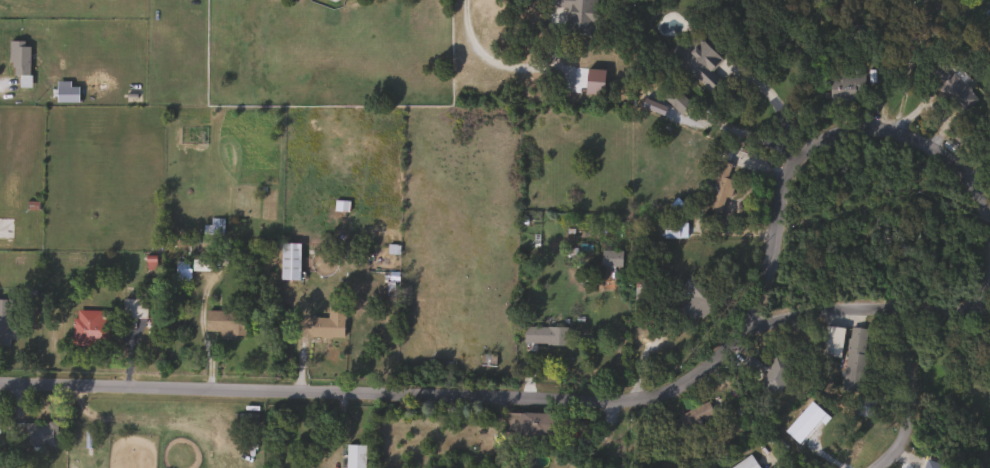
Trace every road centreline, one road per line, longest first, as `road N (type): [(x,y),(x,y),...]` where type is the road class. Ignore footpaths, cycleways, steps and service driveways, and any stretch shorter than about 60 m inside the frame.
road 1 (residential): [(0,380),(641,395),(696,380),(752,329)]
road 2 (residential): [(989,198),(968,160),(930,132),(875,122),(825,138),(789,173),(772,293),(752,329)]
road 3 (residential): [(752,329),(818,310),(960,310),(989,298)]
road 4 (residential): [(909,310),(919,427),(874,467)]

